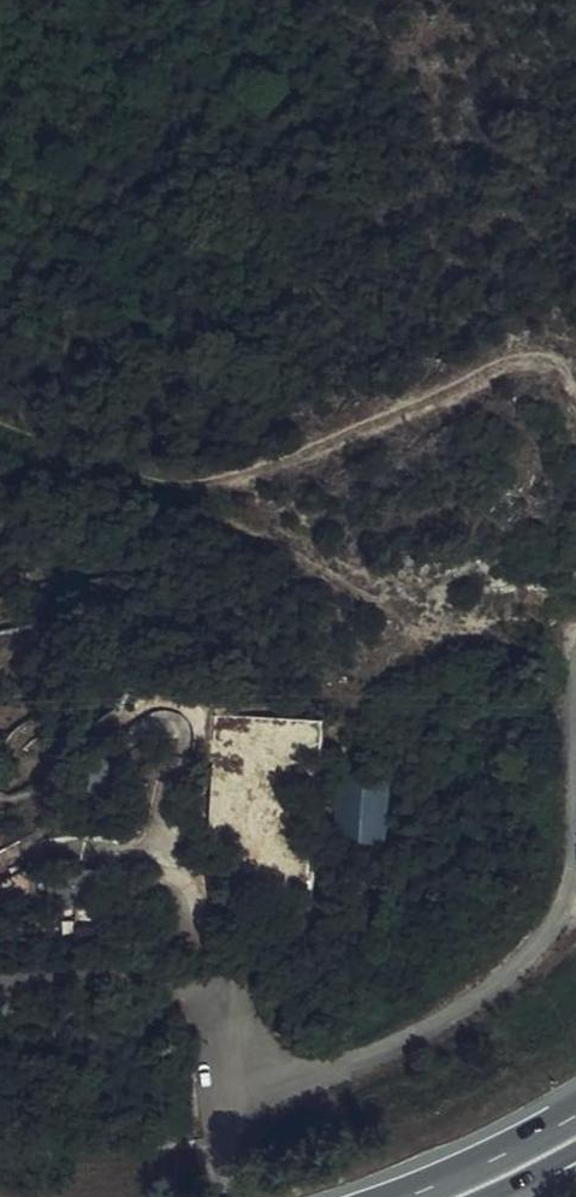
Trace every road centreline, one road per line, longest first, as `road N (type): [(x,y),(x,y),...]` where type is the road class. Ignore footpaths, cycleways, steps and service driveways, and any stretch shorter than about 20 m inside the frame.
road 1 (track): [(575,390),(553,366),(508,366),(334,448),(184,489),(0,440)]
road 2 (unclassified): [(233,1196),(219,1129),(229,1102),(278,1077),(361,1056),(492,987),(564,921),(575,870)]
road 3 (motorway): [(575,1112),(397,1196)]
road 4 (unclassified): [(575,848),(575,666)]

